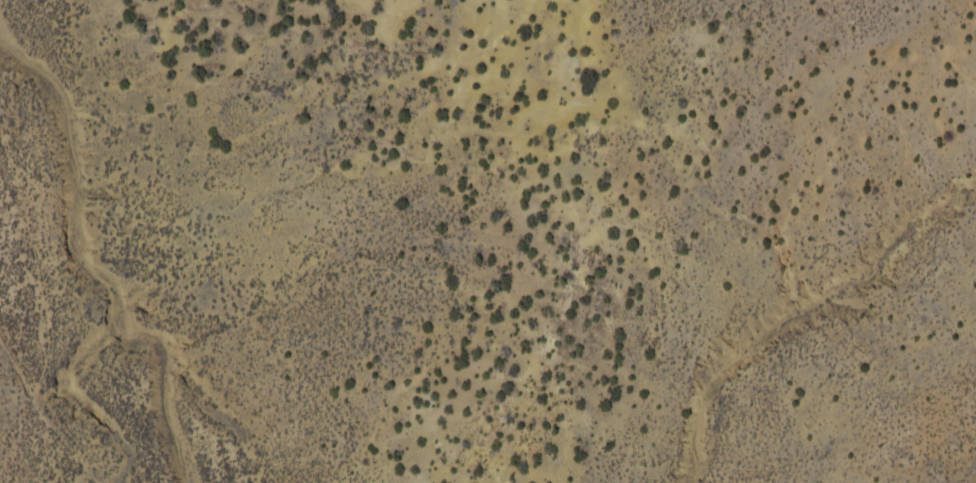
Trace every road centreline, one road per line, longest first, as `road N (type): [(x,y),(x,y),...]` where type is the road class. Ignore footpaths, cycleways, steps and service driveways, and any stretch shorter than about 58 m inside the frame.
road 1 (track): [(111,482),(33,401),(0,331)]

